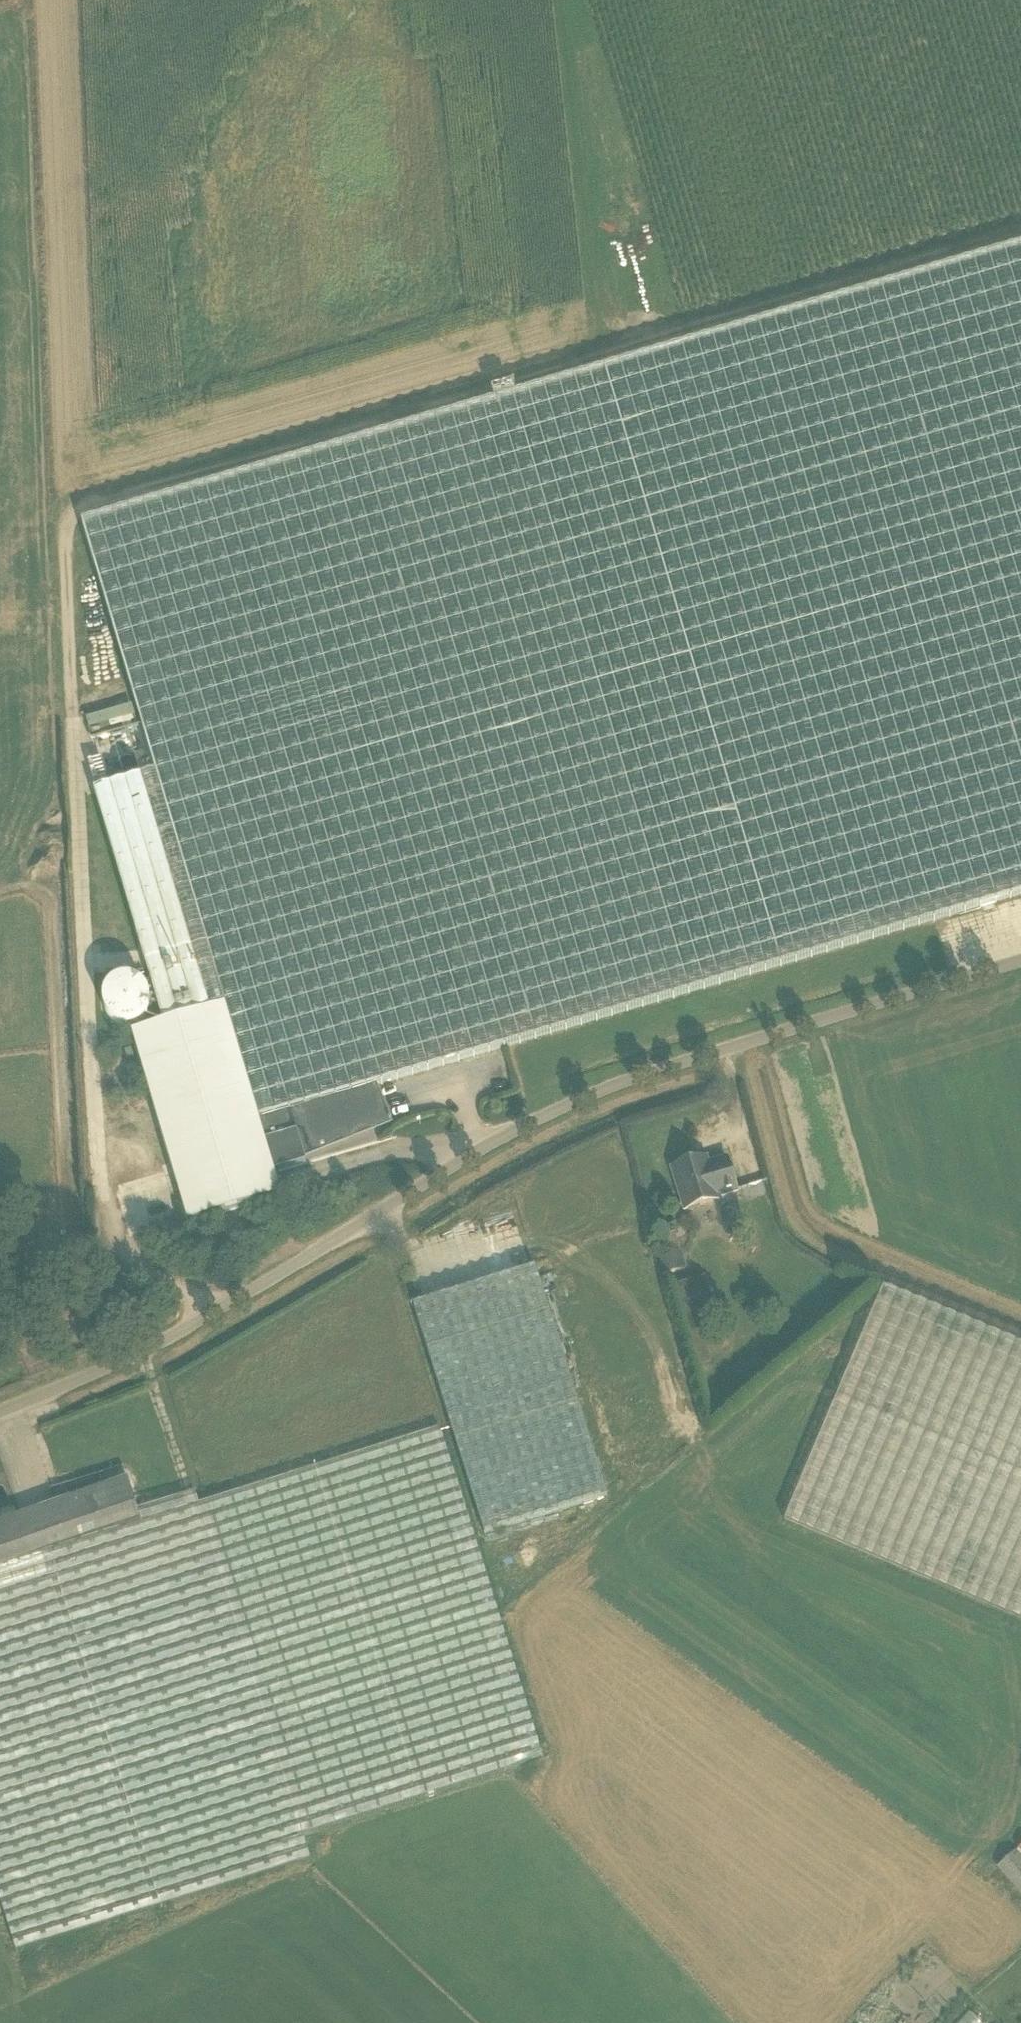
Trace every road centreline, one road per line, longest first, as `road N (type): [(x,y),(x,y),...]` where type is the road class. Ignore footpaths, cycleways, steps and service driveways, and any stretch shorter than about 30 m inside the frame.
road 1 (unclassified): [(0,1413),(146,1351),(510,1134),(688,1060),(1020,963)]

